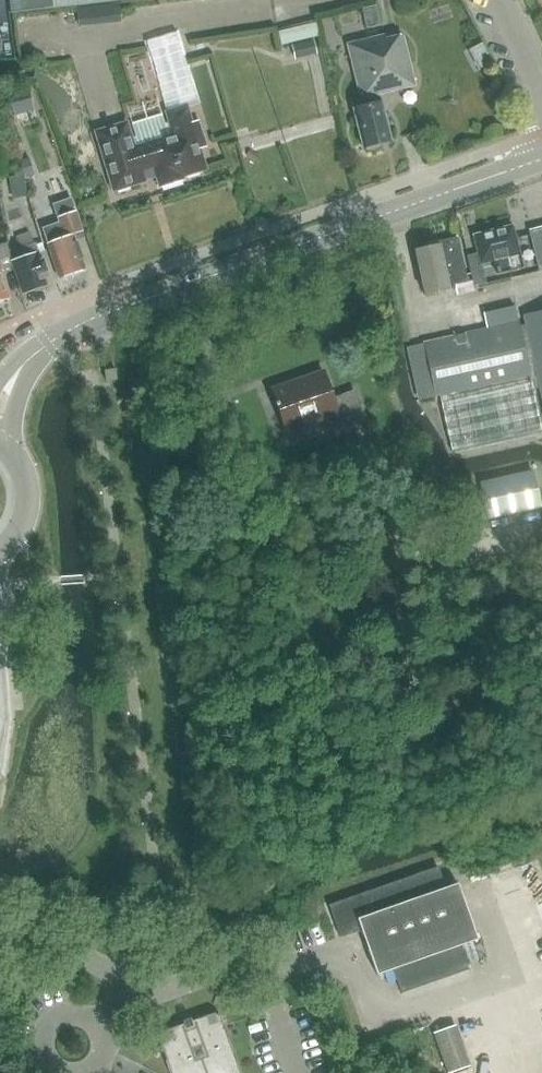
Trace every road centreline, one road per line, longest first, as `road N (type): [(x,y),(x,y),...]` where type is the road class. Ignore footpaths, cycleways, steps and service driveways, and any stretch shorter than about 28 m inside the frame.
road 1 (tertiary): [(541,158),(80,326),(33,353),(0,405)]
road 2 (unclassified): [(125,983),(0,938)]
road 3 (tertiary): [(0,549),(25,518),(28,485),(0,443)]

